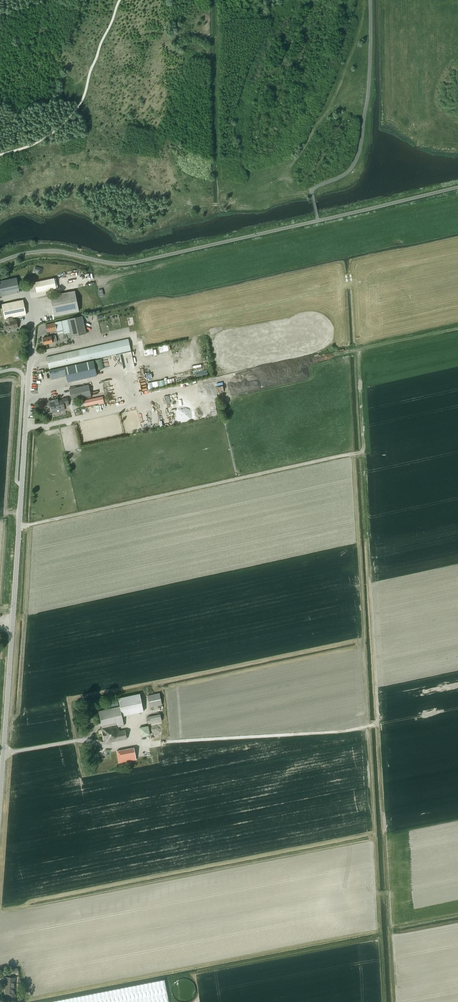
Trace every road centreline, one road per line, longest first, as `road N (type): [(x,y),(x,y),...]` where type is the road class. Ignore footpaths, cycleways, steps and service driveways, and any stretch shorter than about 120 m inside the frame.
road 1 (unclassified): [(0,797),(34,319),(29,295)]
road 2 (track): [(20,526),(359,454)]

